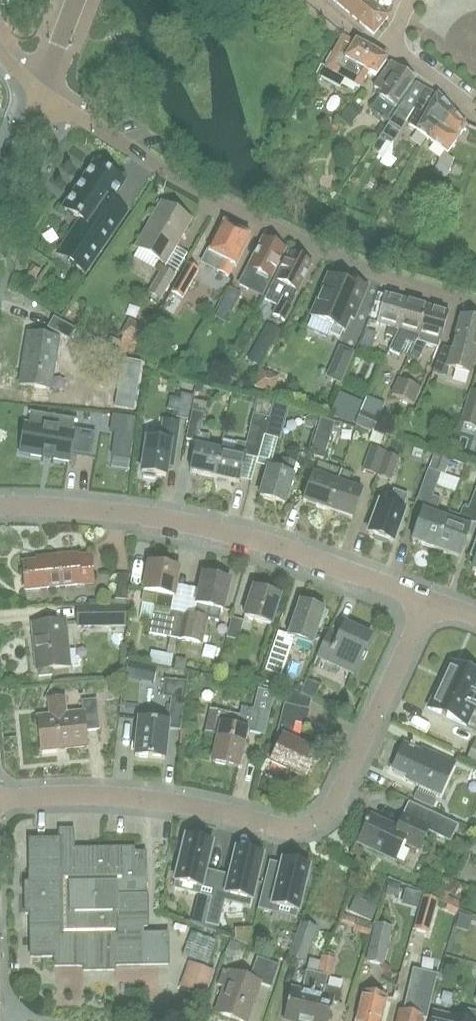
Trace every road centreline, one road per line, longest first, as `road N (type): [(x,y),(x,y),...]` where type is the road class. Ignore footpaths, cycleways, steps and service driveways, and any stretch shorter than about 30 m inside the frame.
road 1 (residential): [(0,799),(110,796),(279,827),(314,822),(337,797),(429,600)]
road 2 (residential): [(43,93),(200,194),(421,290),(475,305)]
road 3 (residential): [(429,600),(203,527),(102,510),(0,505)]
road 4 (residential): [(475,106),(394,44),(408,0)]

